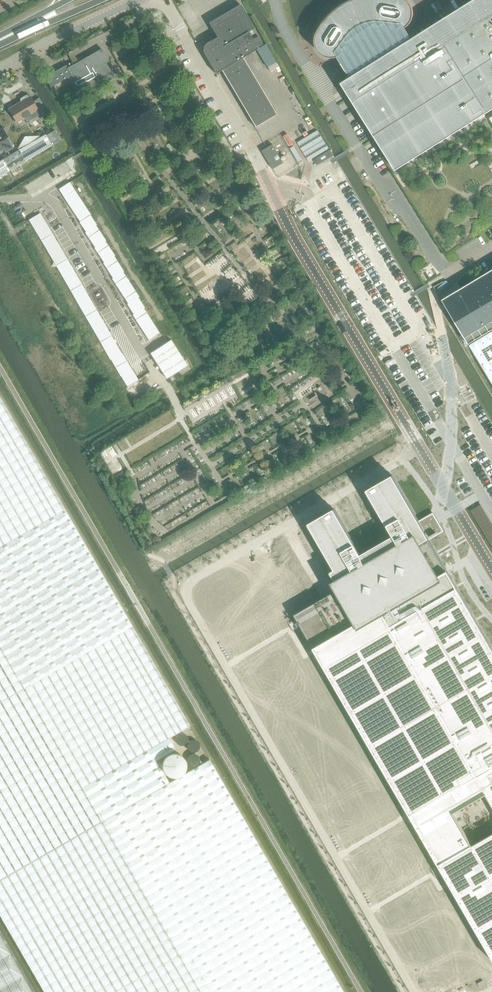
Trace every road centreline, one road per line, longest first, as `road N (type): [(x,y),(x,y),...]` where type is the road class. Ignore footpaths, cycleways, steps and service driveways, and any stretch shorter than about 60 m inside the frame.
road 1 (unclassified): [(268,184),(163,0)]
road 2 (unclassified): [(0,69),(136,0)]

